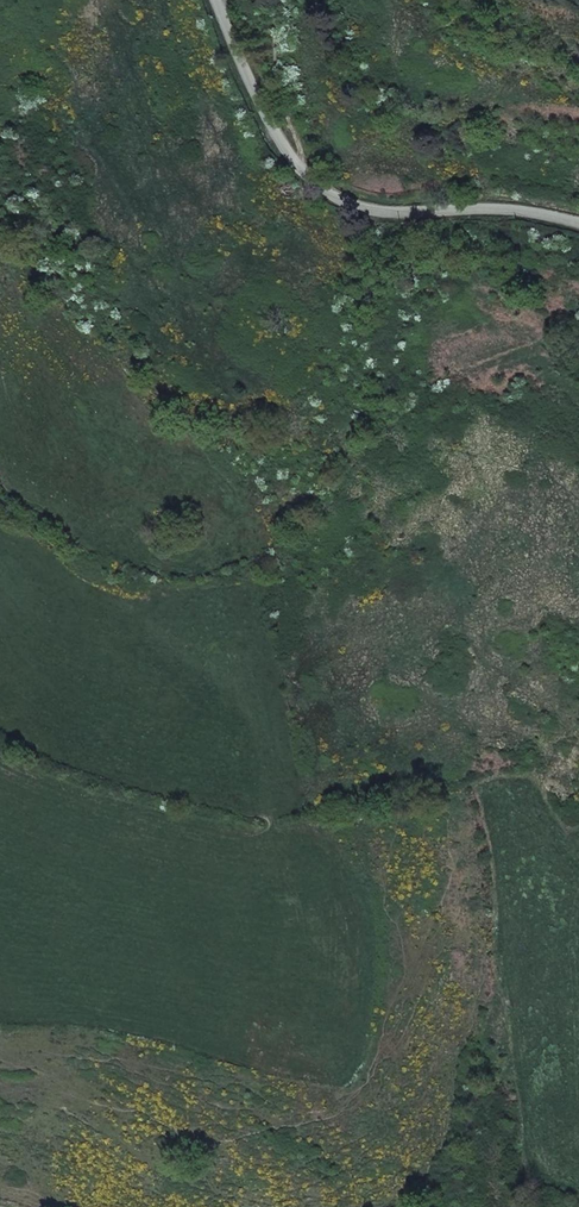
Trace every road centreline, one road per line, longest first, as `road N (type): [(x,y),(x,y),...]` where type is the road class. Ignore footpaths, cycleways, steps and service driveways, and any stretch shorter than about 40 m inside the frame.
road 1 (unclassified): [(578,226),(535,214),(350,204),(283,143),(217,0)]

